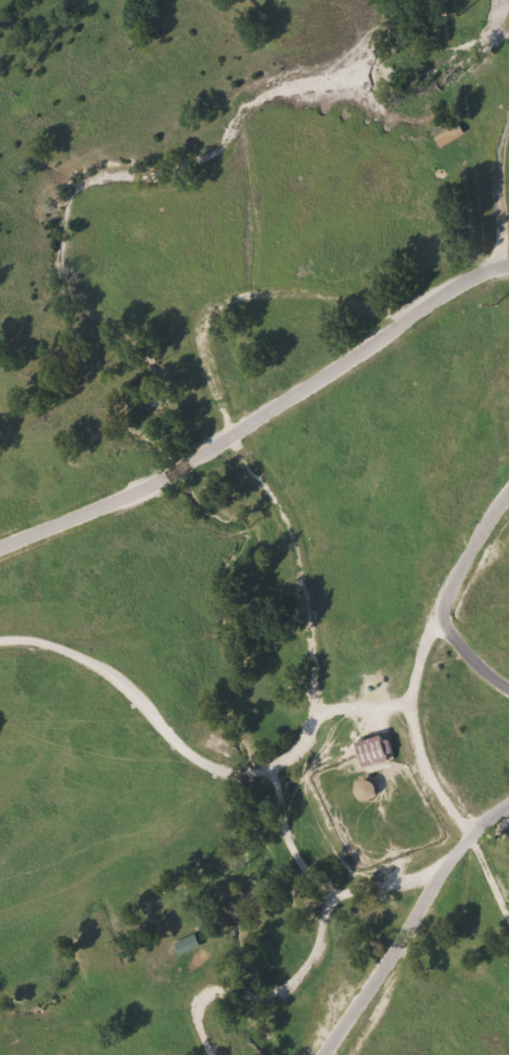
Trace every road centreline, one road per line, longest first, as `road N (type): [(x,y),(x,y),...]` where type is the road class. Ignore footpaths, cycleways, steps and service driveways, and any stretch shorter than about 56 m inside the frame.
road 1 (residential): [(288,777),(310,707),(298,568),(291,528),(227,431),(205,347),(208,317),(280,299),(339,303),(405,325),(460,291),(497,264),(501,123),(508,115)]
road 2 (residential): [(208,1054),(195,1026),(200,1002),(220,992),(278,994),(310,960),(334,897),(387,893),(424,879),(468,834)]
road 3 (residential): [(0,649),(58,654),(128,696),(201,770),(288,777)]
road 4 (residential): [(508,913),(437,795),(409,727),(310,707)]
road 5 (residential): [(508,507),(430,648),(409,727)]

